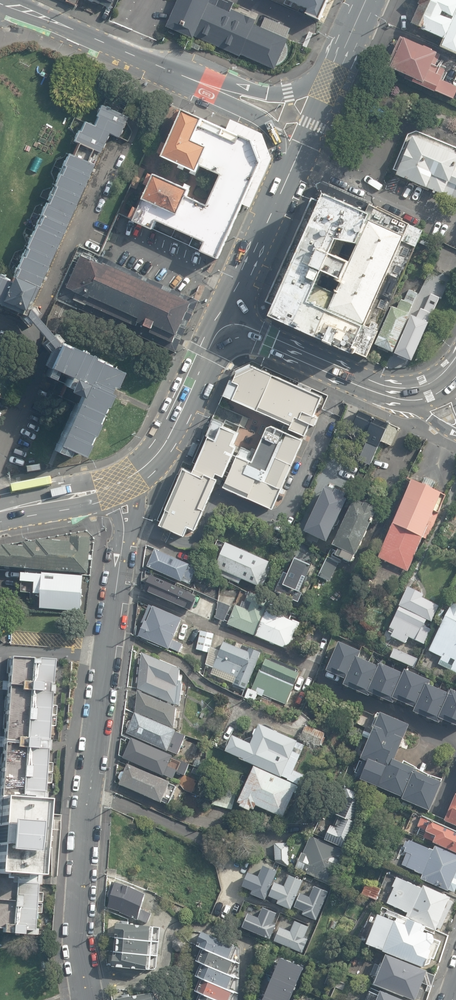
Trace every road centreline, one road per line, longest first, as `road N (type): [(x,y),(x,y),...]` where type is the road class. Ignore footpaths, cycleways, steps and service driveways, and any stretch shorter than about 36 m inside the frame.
road 1 (unclassified): [(118,588),(80,915),(85,999)]
road 2 (residential): [(118,588),(307,669),(312,655)]
road 3 (secondary): [(202,82),(5,0)]
road 4 (secondary): [(230,324),(213,342),(155,458),(116,485)]
road 5 (secondary): [(396,391),(230,324)]
road 6 (secondary): [(285,199),(276,133),(202,82)]
road 7 (secondary): [(202,82),(278,94),(337,73)]
road 8 (secondary): [(230,324),(285,199)]
road 9 (secondary): [(285,199),(337,73)]

